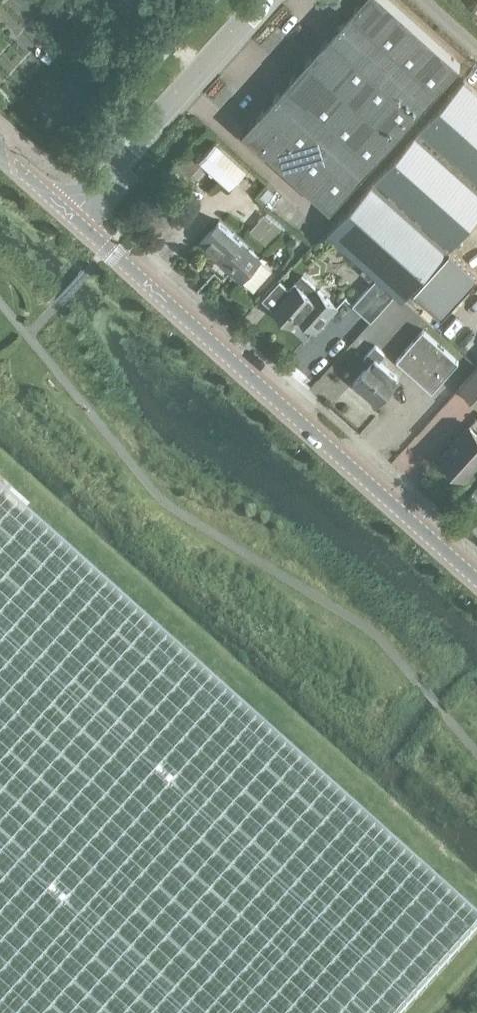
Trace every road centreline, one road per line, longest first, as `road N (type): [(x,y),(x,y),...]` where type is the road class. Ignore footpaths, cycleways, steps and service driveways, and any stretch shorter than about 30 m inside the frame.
road 1 (tertiary): [(476,580),(74,217)]
road 2 (unclassified): [(267,0),(74,217)]

